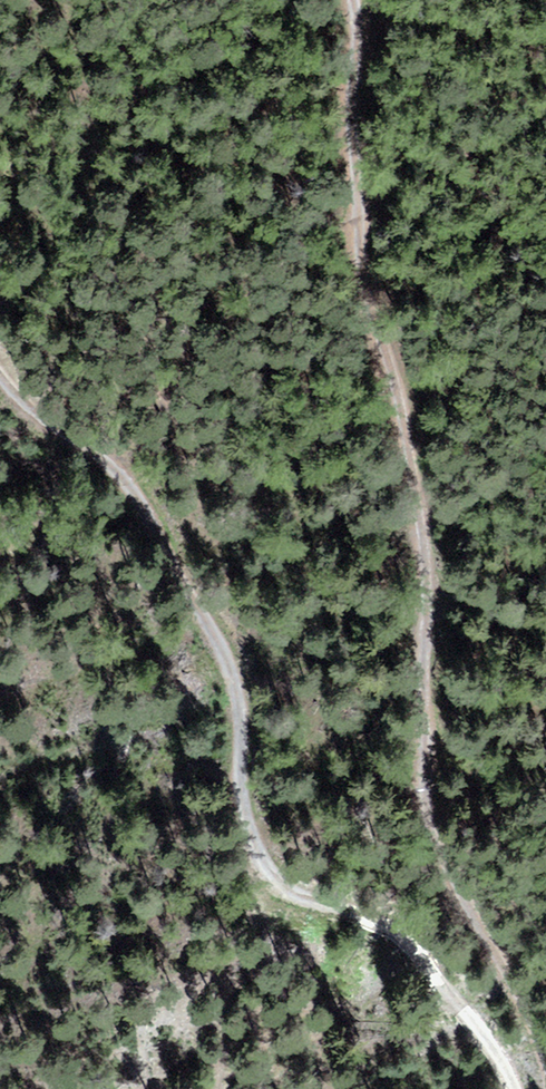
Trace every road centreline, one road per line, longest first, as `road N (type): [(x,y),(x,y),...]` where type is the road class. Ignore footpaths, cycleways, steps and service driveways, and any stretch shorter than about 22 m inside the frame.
road 1 (track): [(545,1007),(475,874),(449,751),(413,230),(373,0)]
road 2 (track): [(0,336),(33,389),(173,518),(251,653),(288,747),(281,870),(485,1018),(529,1088)]

